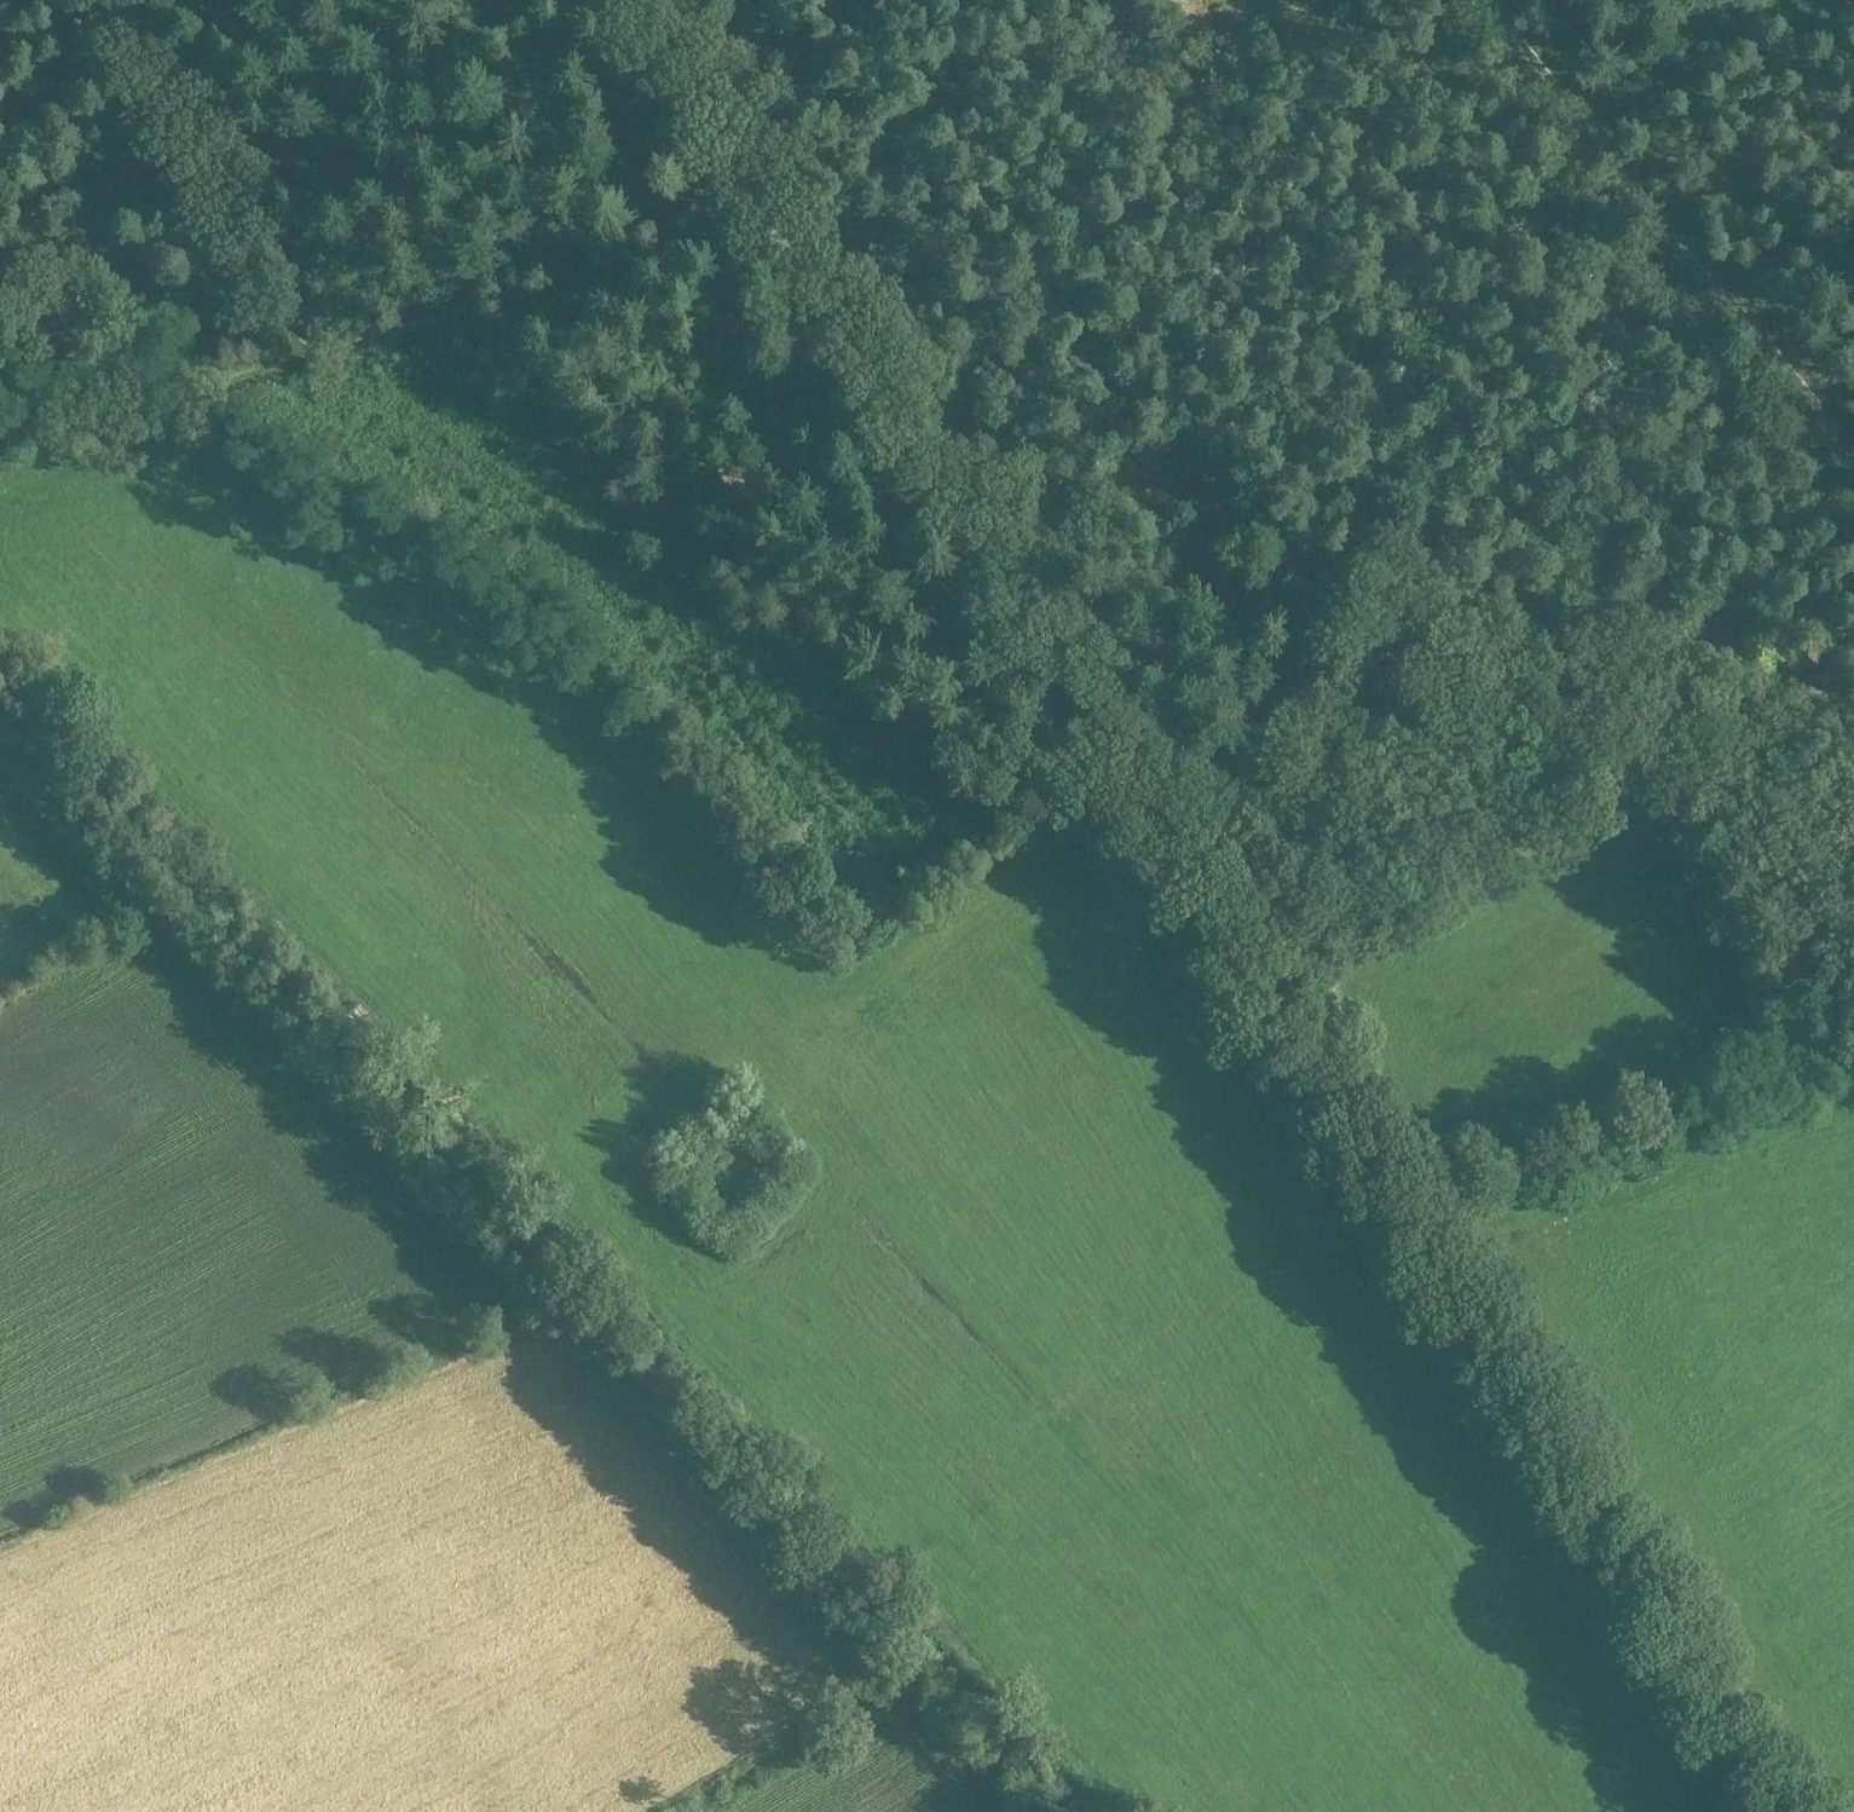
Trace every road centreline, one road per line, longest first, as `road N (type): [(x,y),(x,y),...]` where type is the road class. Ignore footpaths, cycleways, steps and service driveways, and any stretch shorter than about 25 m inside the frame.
road 1 (track): [(1182,871),(1776,1811)]
road 2 (track): [(759,214),(331,351),(295,332),(106,0)]
road 3 (track): [(1853,706),(1795,679),(1703,673),(1537,691),(1389,653),(1340,667),(1300,694),(1182,871)]
road 4 (track): [(1182,871),(759,214)]
road 5 (track): [(1488,0),(1853,451)]
road 6 (track): [(759,214),(625,0)]

